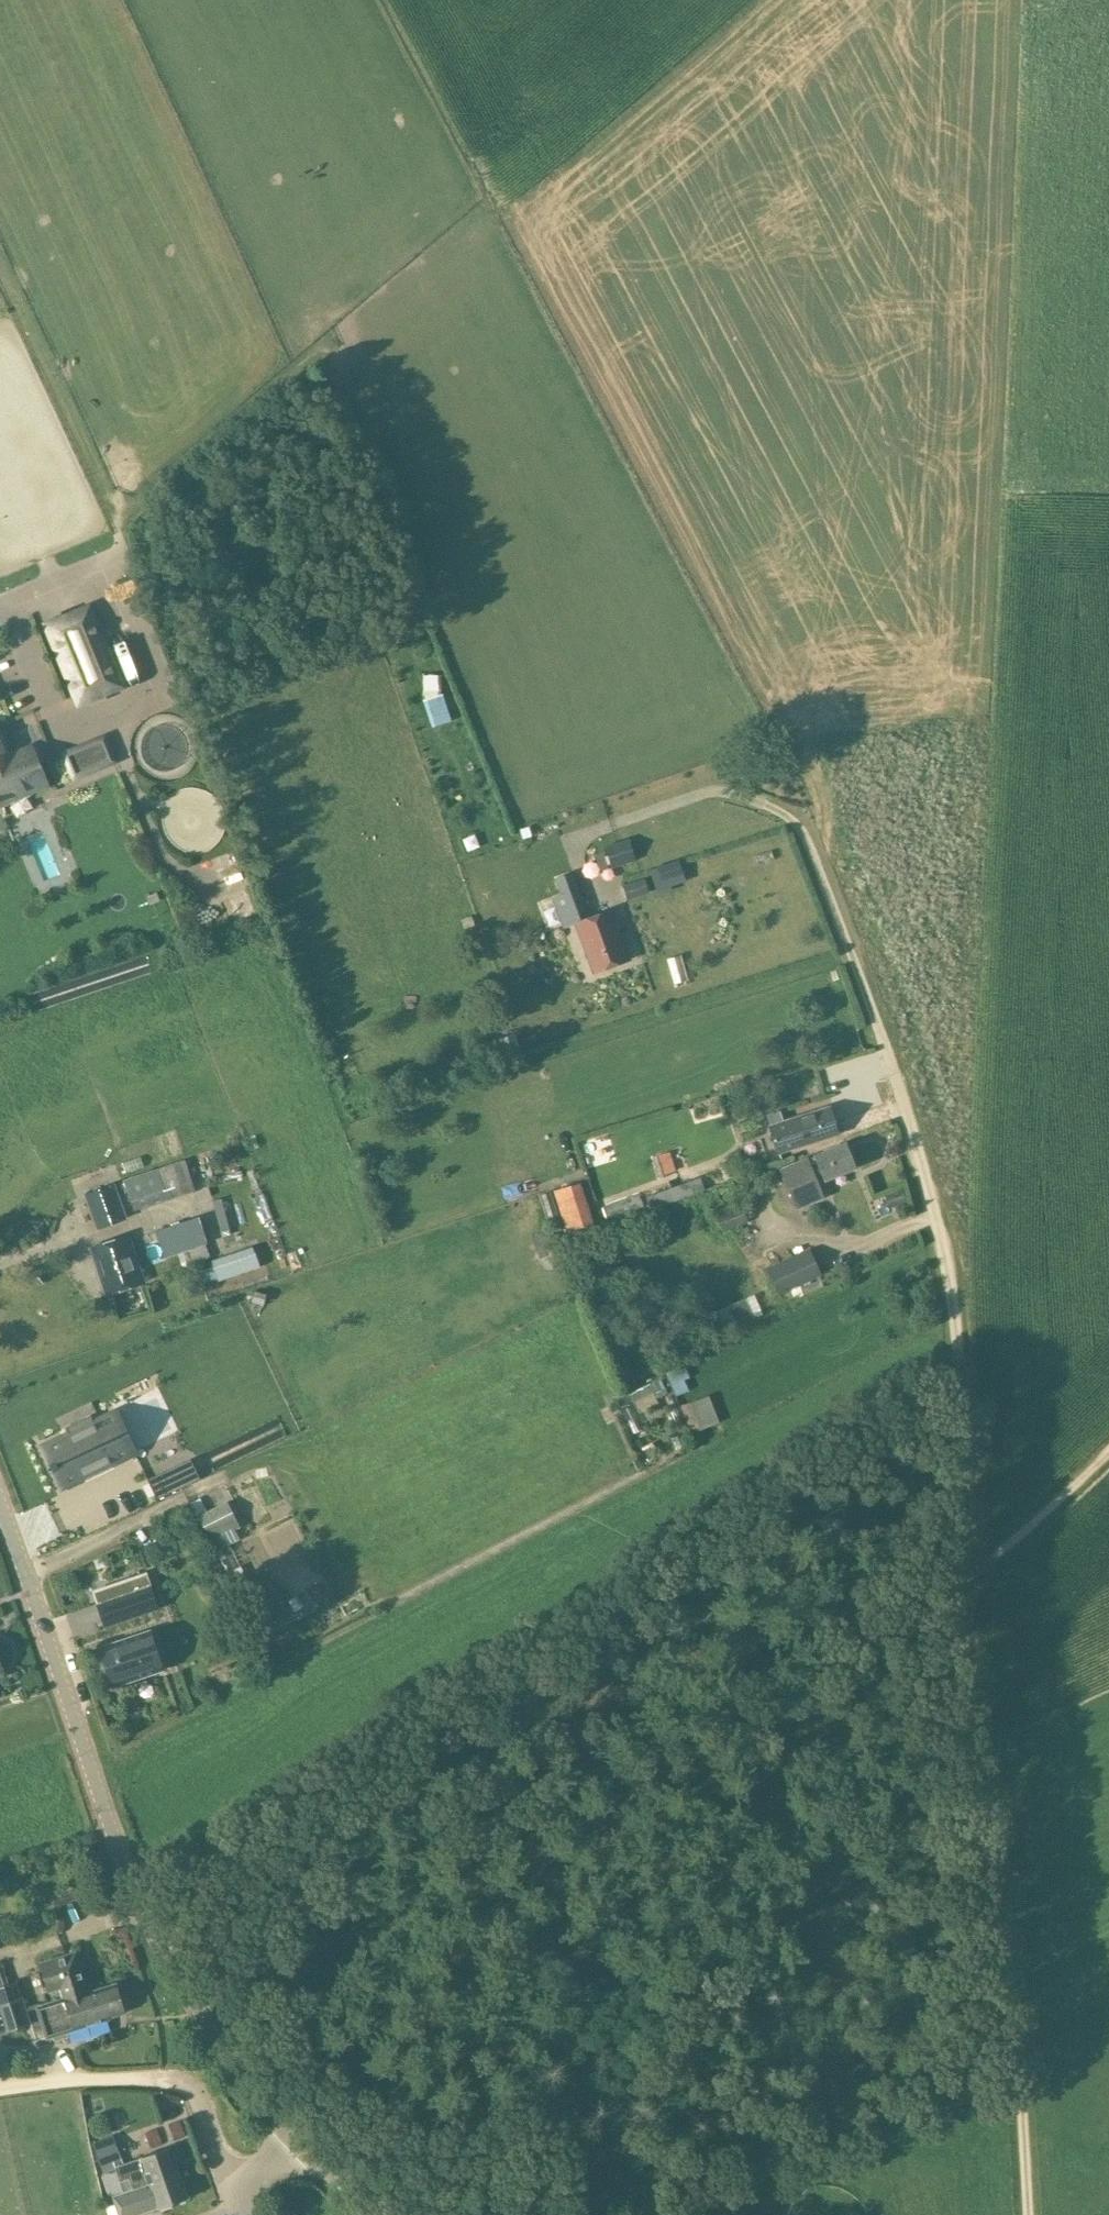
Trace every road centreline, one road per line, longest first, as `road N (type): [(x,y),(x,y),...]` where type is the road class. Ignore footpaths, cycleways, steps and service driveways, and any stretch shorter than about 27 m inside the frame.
road 1 (track): [(1030,2214),(966,1584),(968,1374),(943,1224),(903,1093),(805,834),(787,815),(763,800),(708,795),(573,843)]
road 2 (track): [(180,1974),(966,1584),(1108,1432)]
road 3 (tertiary): [(289,2131),(144,1908),(0,1496)]
road 4 (track): [(0,2090),(135,2075),(189,2085),(240,2186)]
road 5 (tertiary): [(381,2214),(289,2131)]

